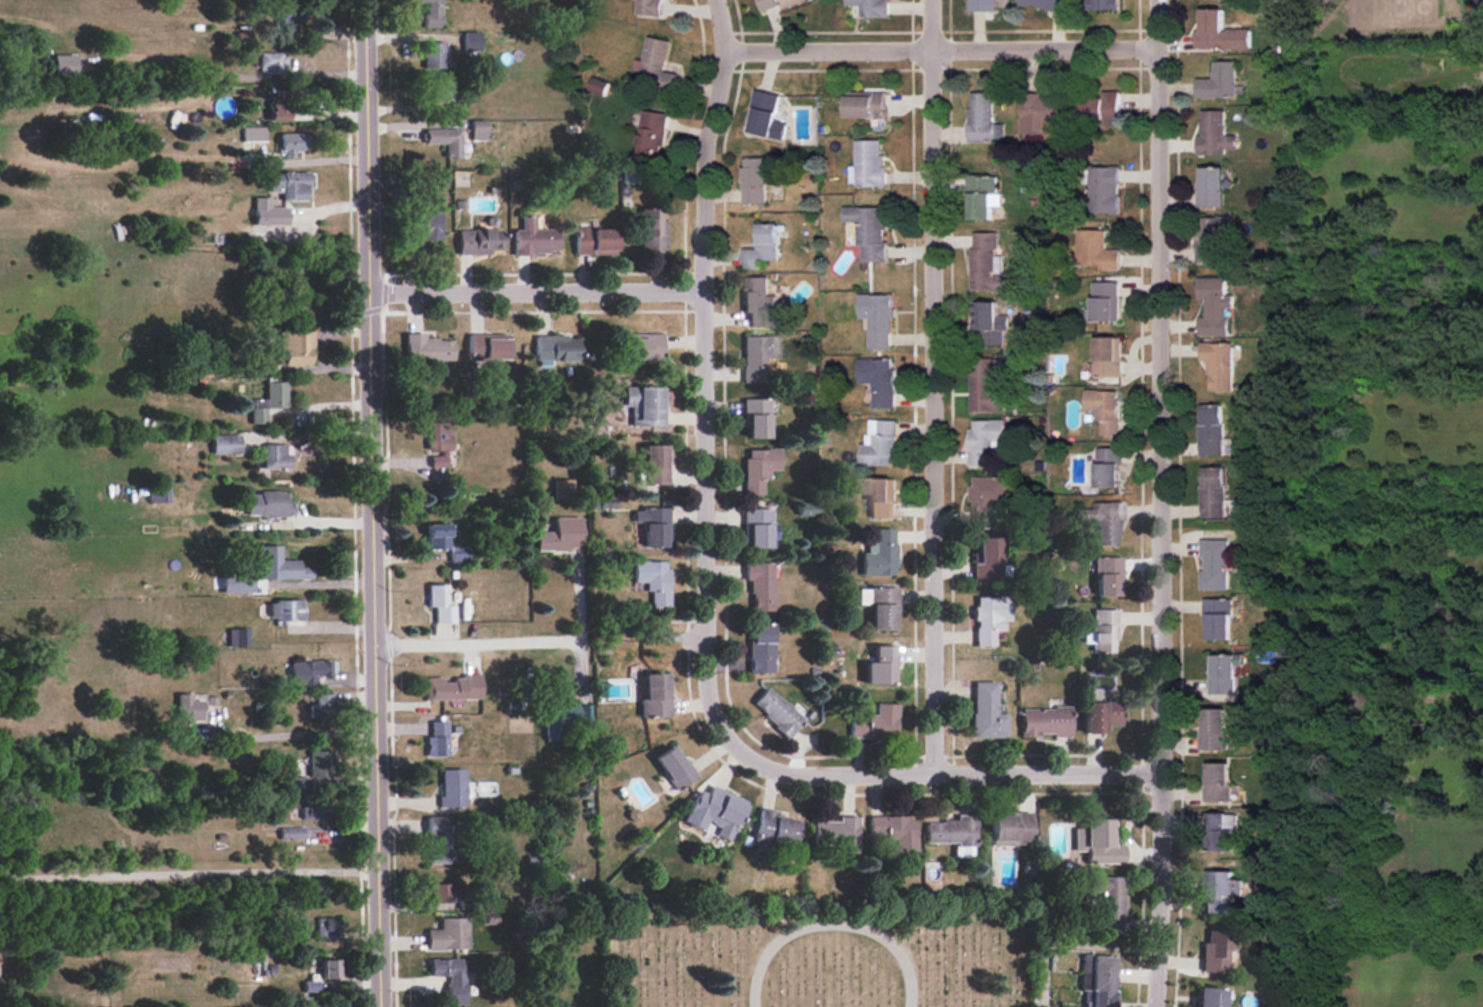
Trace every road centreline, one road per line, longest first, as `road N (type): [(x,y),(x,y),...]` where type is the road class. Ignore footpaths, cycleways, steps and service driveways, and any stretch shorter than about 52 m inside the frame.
road 1 (residential): [(1153,1006),(1160,769),(1152,0)]
road 2 (tertiary): [(363,0),(378,1006)]
road 3 (residential): [(931,770),(929,0)]
road 4 (residential): [(704,642),(703,154),(725,51),(713,0)]
road 5 (residential): [(704,642),(714,718),(739,750),(765,766),(1160,769)]
road 6 (residential): [(725,51),(1152,48)]
road 7 (residential): [(368,292),(699,290)]
road 8 (residential): [(374,643),(582,640)]

